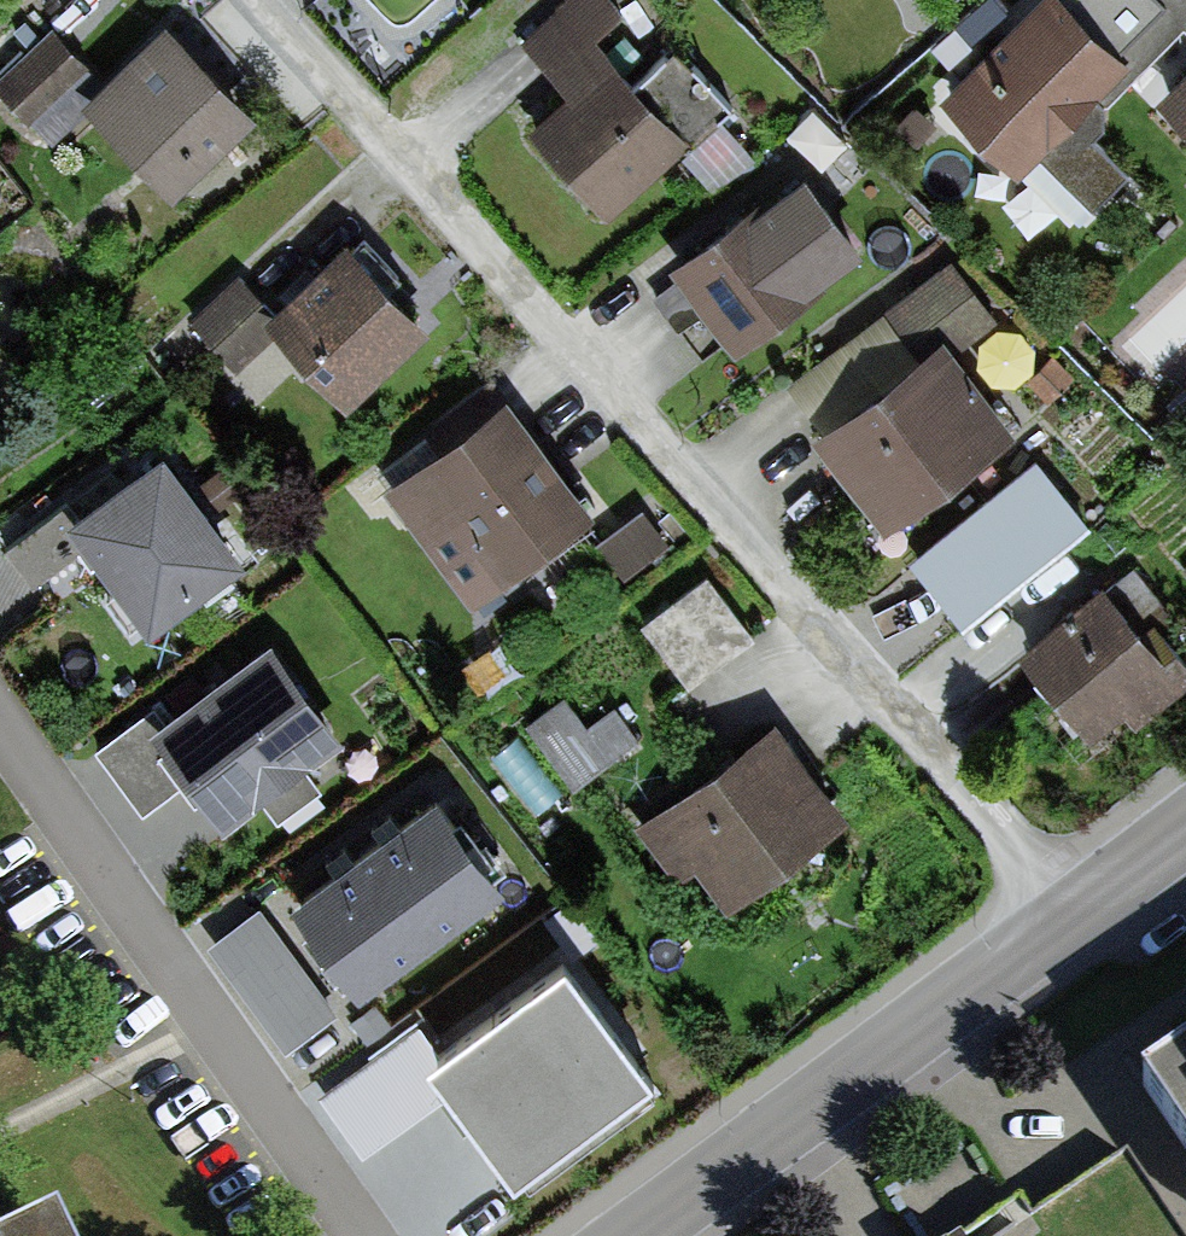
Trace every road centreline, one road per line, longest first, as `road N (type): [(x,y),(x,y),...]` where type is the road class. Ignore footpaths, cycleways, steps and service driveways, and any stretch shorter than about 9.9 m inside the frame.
road 1 (residential): [(260,0),(1074,912)]
road 2 (tertiary): [(1074,912),(637,1235)]
road 3 (tertiary): [(1185,827),(1074,912)]

